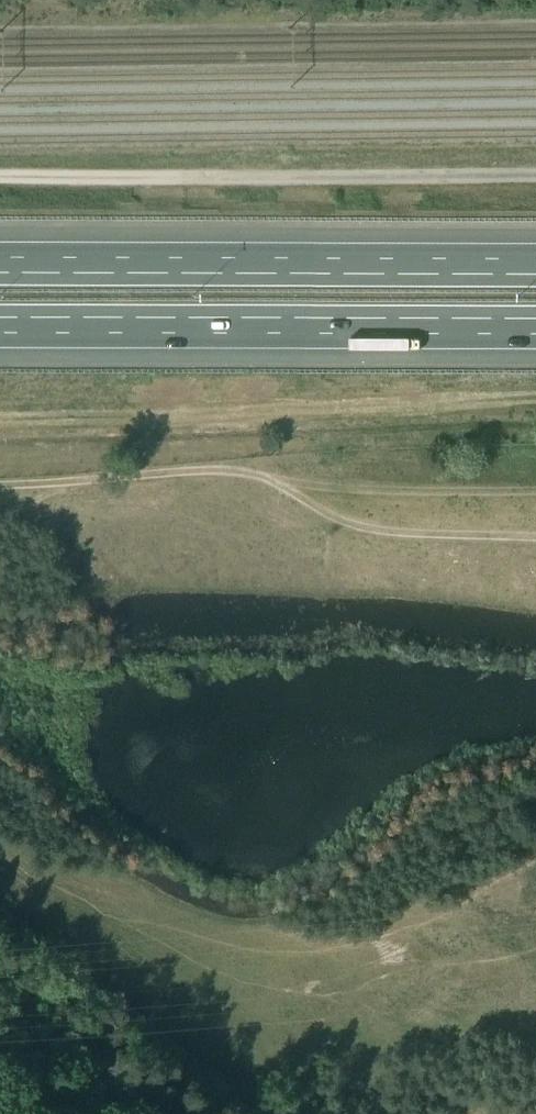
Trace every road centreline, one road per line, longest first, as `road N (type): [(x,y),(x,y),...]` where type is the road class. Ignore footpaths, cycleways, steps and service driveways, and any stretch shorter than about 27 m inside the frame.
road 1 (track): [(0,470),(217,469),(279,478),(320,514),(368,532),(535,539)]
road 2 (motorway): [(535,267),(0,266)]
road 3 (motorway): [(0,324),(535,325)]
road 4 (track): [(269,1113),(0,905)]
road 5 (track): [(161,174),(0,173)]

